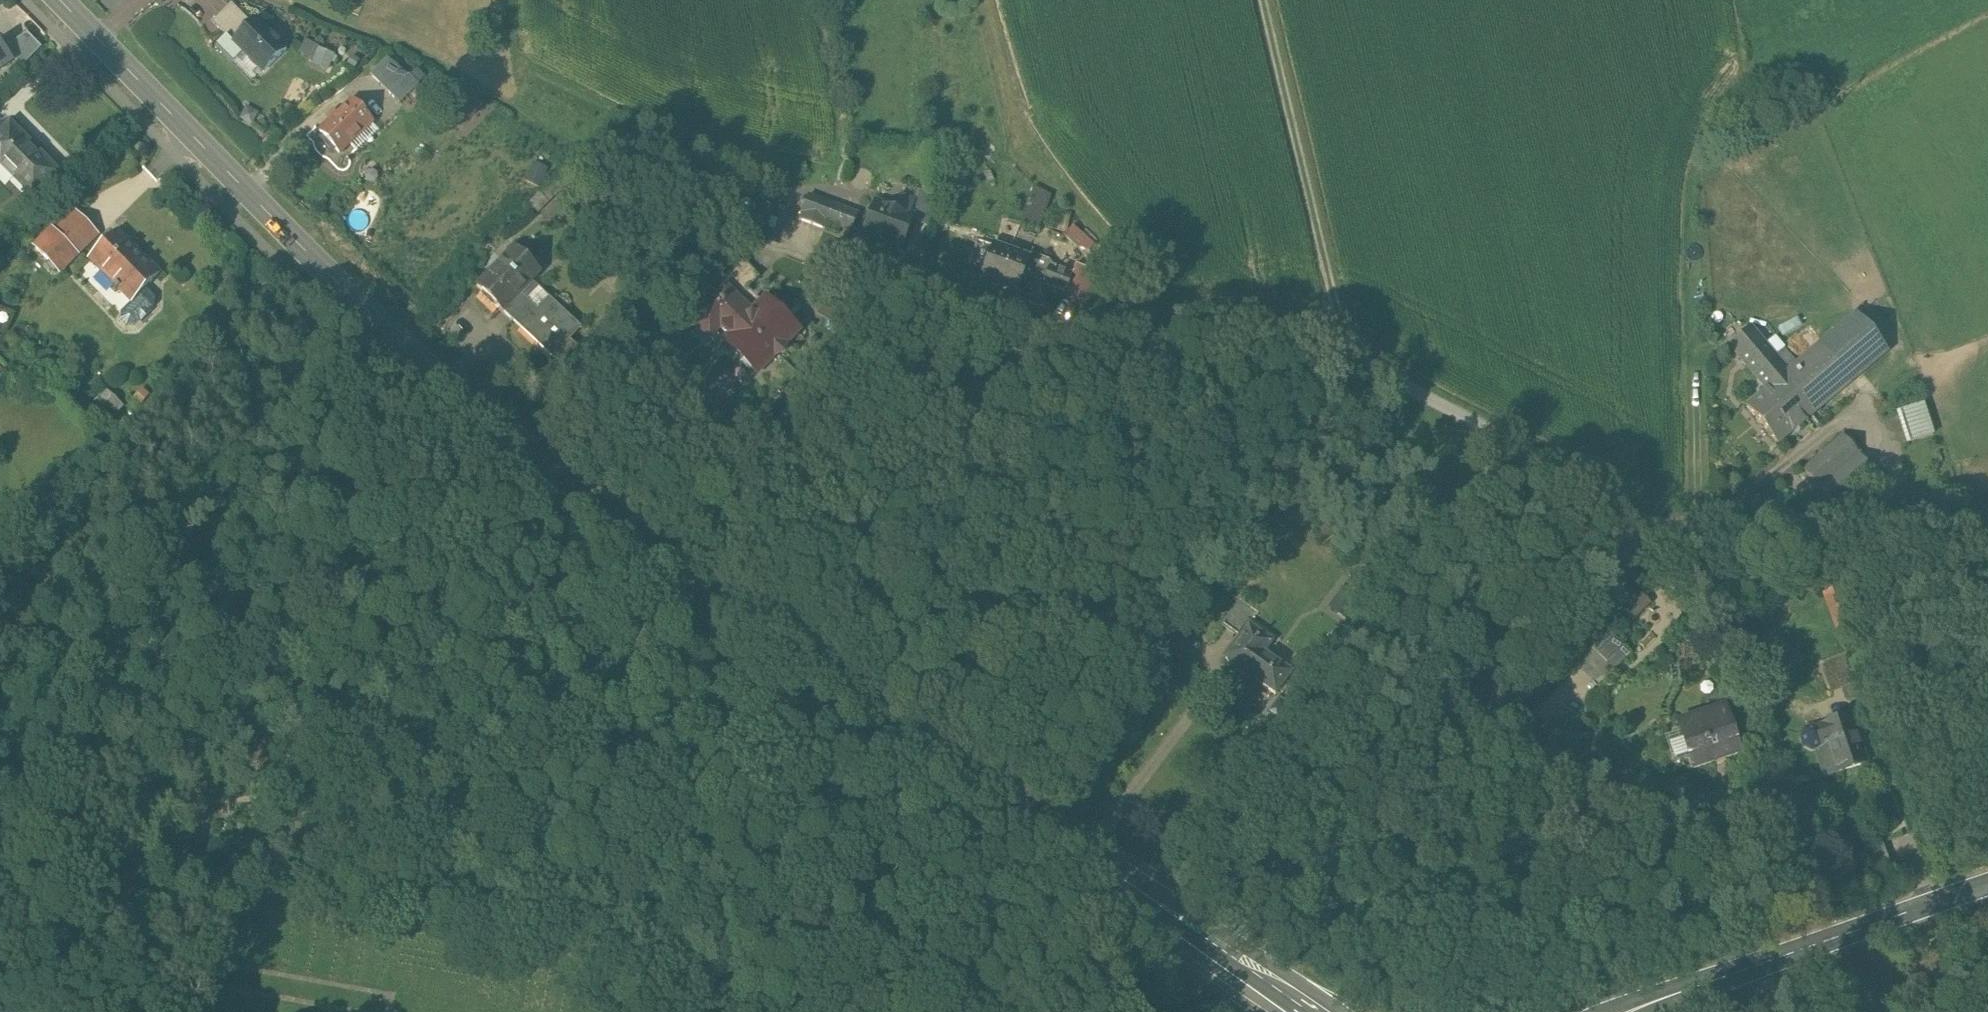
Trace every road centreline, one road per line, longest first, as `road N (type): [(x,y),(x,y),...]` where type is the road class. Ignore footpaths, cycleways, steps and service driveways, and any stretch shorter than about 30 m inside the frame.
road 1 (secondary): [(58,0),(374,317),(477,409),(1206,940)]
road 2 (residential): [(1638,532),(1457,753),(1395,809),(1206,940)]
road 3 (secondary): [(1633,1011),(1987,870)]
road 4 (secondary): [(1206,940),(1310,1011)]

